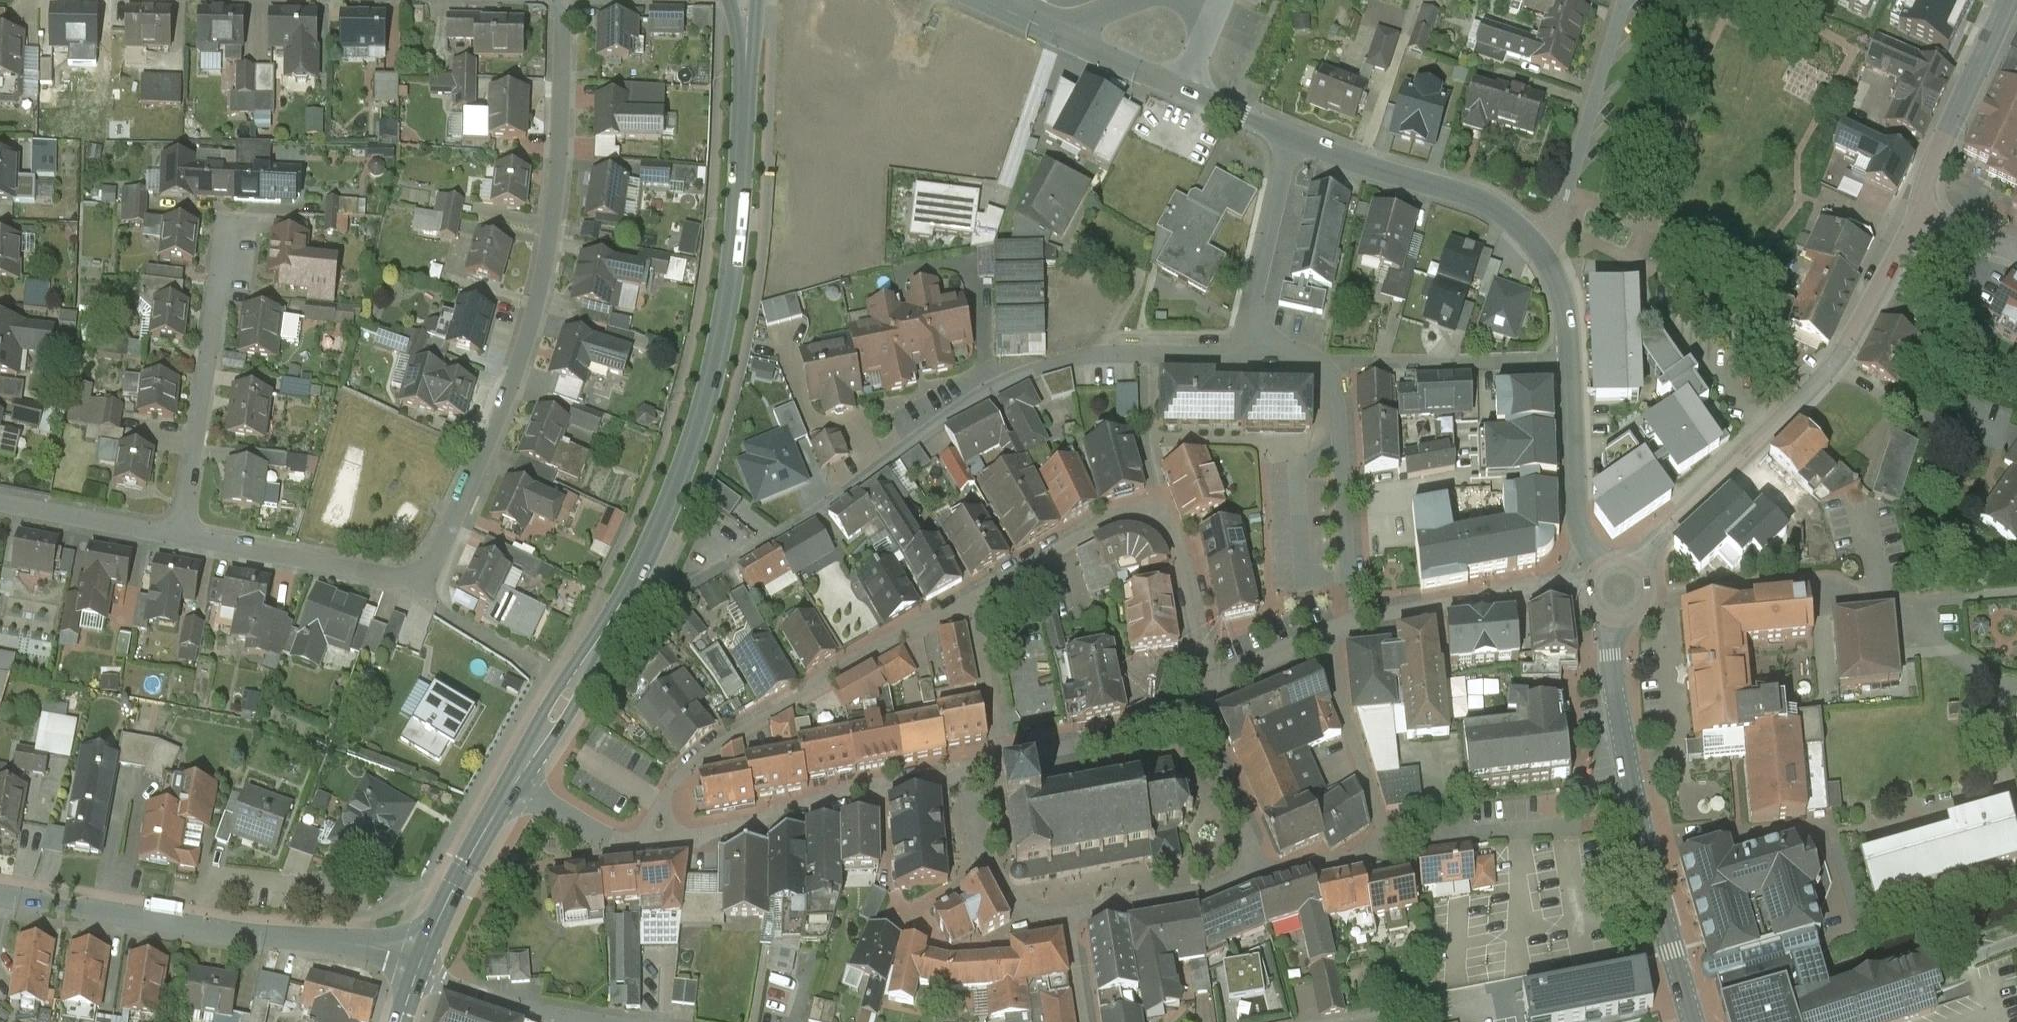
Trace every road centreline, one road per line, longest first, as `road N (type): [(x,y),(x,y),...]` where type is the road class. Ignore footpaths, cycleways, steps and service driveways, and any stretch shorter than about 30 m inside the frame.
road 1 (residential): [(179,530),(390,573),(413,569),(430,554),(514,360),(536,287),(558,154),(562,1)]
road 2 (secondary): [(746,0),(735,227),(710,392),(630,588),(513,786)]
road 3 (residential): [(1240,350),(1088,354),(1040,366),(973,397),(818,508),(709,563)]
road 4 (tertiary): [(1913,218),(1836,366),(1669,530),(1642,569)]
road 5 (tertiary): [(419,967),(341,943),(3,896)]
road 6 (residential): [(977,591),(1109,512),(1152,503),(1170,522),(1217,692)]
road 7 (residential): [(657,801),(744,719),(977,591)]
road 8 (tertiary): [(1533,243),(1567,316),(1575,507),(1581,536),(1602,565)]
road 9 (residential): [(179,530),(225,226)]
road 10 (residential): [(971,769),(676,839)]
road 11 (residential): [(1316,365),(1337,400),(1355,625)]
road 12 (tertiary): [(1293,136),(1485,202),(1533,243)]
road 13 (residential): [(1625,0),(1567,204),(1551,233),(1533,243)]
road 14 (residential): [(1638,820),(1430,836),(1388,849)]
road 15 (tertiary): [(2010,0),(1913,218)]
road 16 (residential): [(1038,924),(952,957),(935,945),(915,917),(987,864)]
road 17 (residential): [(1588,586),(1442,603),(1355,625)]
road 18 (residential): [(1293,136),(1240,350)]
road 19 (residential): [(1388,849),(1326,640)]
road 20 (tertiary): [(988,0),(1183,87)]
road 21 (tertiary): [(1638,820),(1693,1021)]
road 22 (secondary): [(513,786),(419,967)]
road 23 (tertiary): [(1616,624),(1610,655),(1638,820)]
road 24 (residential): [(1071,916),(1202,897),(1260,875)]
road 25 (residential): [(1189,709),(1122,735),(1004,762)]
road 26 (residential): [(593,1021),(529,1011),(419,967)]
road 27 (residential): [(0,502),(179,530)]
road 28 (residential): [(1260,875),(1189,709)]
road 29 (residential): [(977,591),(1004,762)]
road 30 (residential): [(1316,365),(1450,362)]
road 31 (residential): [(1388,849),(1260,875)]
road 32 (residential): [(630,842),(513,786)]
road 33 (residential): [(1326,640),(1217,692)]
road 34 (tertiary): [(1183,87),(1293,136)]

